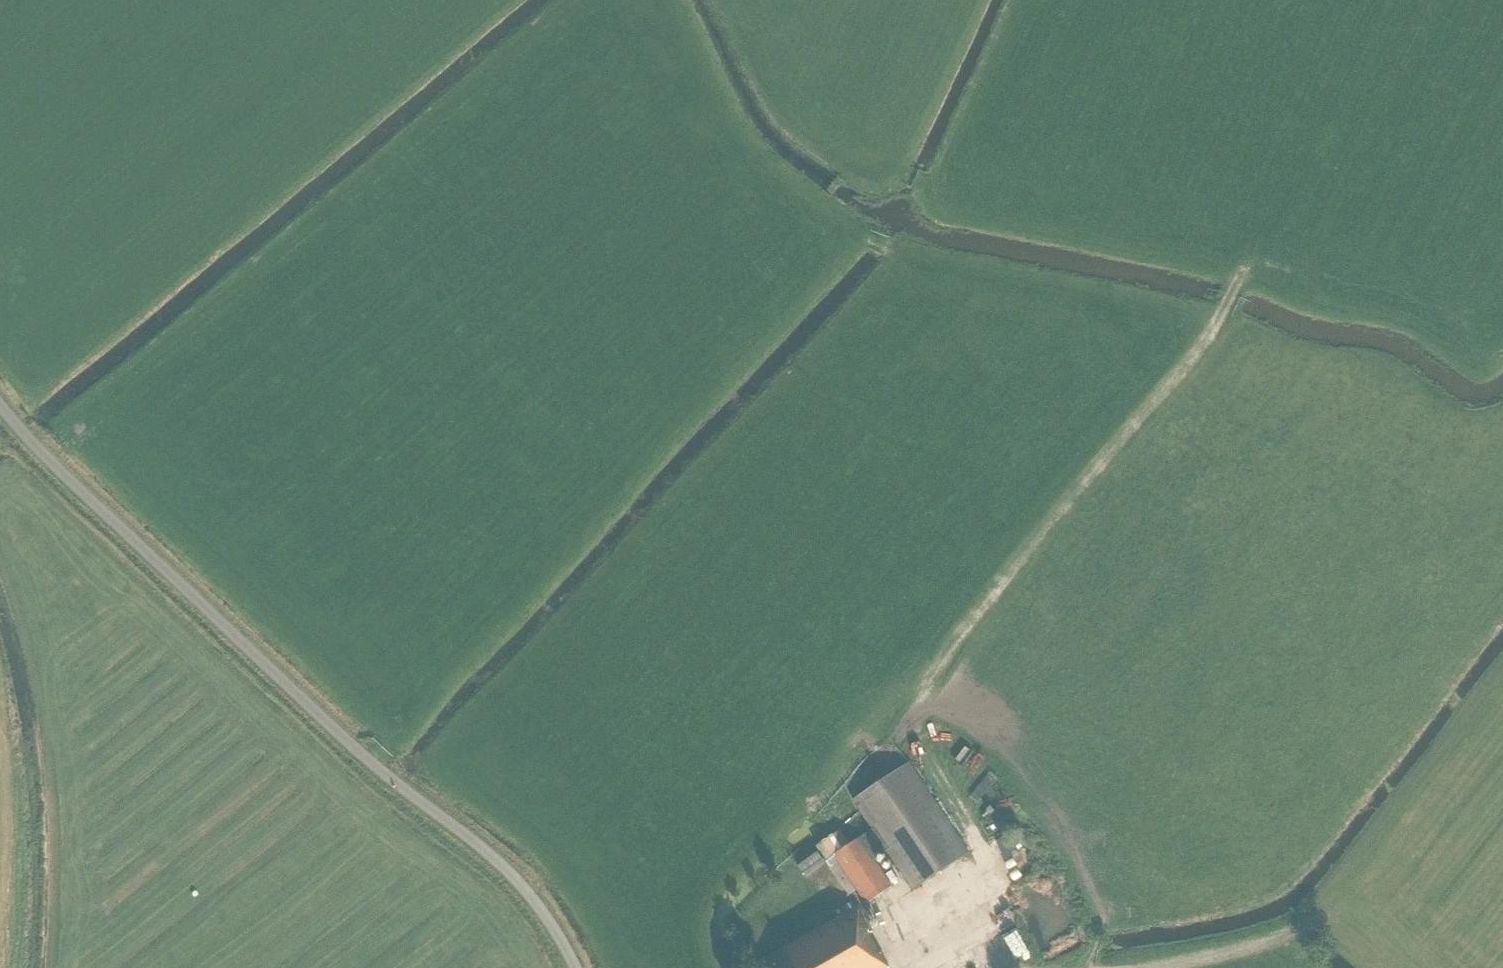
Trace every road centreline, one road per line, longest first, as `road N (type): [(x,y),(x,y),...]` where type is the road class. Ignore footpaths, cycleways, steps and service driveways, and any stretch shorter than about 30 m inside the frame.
road 1 (unclassified): [(576,967),(496,861),(331,725),(0,407)]

